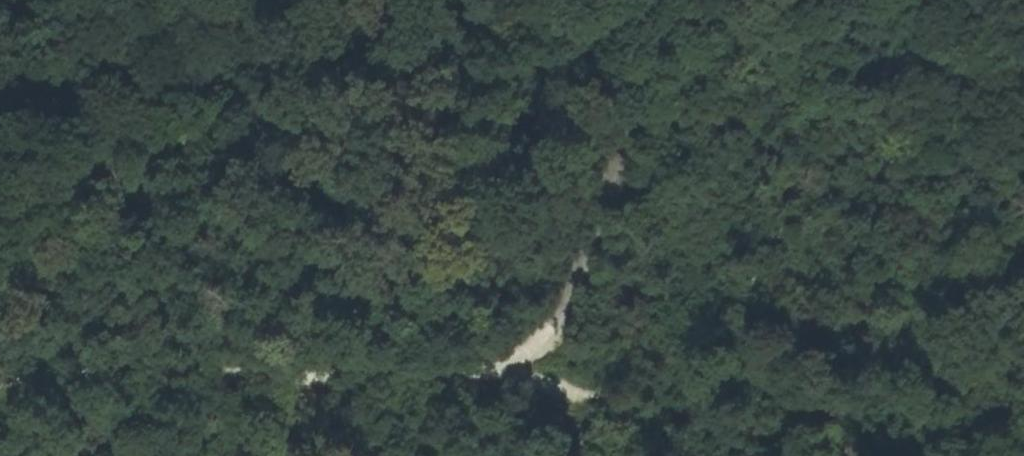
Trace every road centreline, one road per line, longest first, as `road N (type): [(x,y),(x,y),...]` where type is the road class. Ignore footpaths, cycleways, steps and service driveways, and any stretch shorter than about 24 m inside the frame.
road 1 (track): [(682,0),(566,325),(536,373)]
road 2 (track): [(851,455),(536,373)]
road 3 (track): [(312,381),(138,368),(0,388)]
road 4 (track): [(536,373),(425,388),(312,381)]

